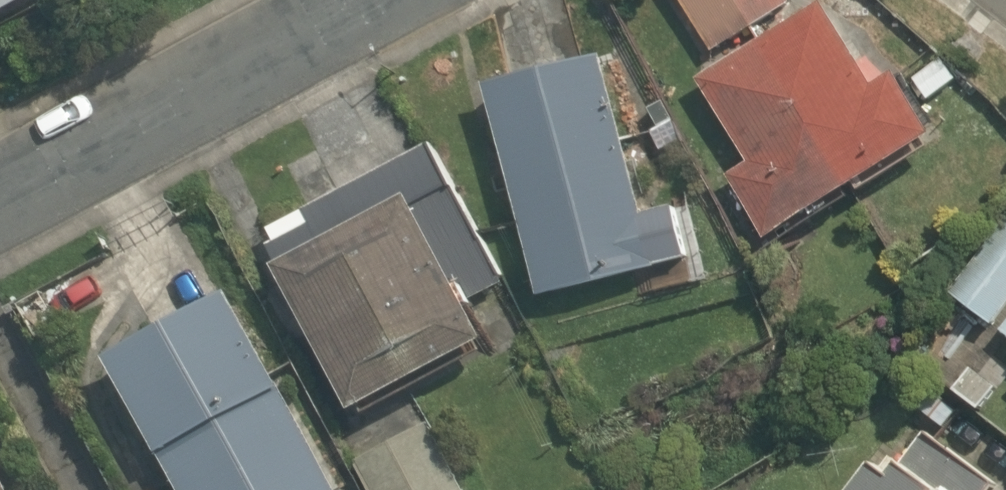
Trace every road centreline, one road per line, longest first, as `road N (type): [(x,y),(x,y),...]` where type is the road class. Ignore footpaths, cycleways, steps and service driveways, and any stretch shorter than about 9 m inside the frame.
road 1 (residential): [(0,201),(372,0)]

